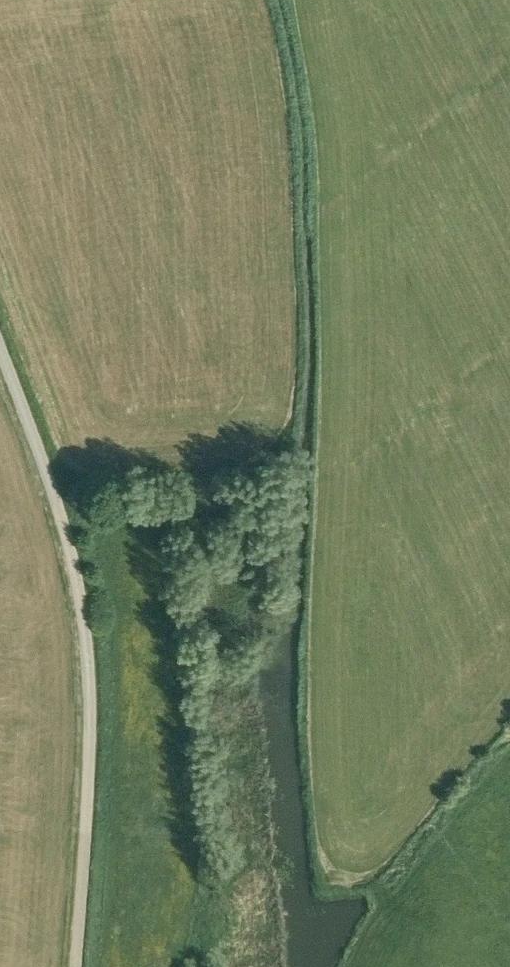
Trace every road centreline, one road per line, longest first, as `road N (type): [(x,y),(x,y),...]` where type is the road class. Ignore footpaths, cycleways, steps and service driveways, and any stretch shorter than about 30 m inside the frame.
road 1 (unclassified): [(75,966),(92,731),(86,609),(0,346)]

